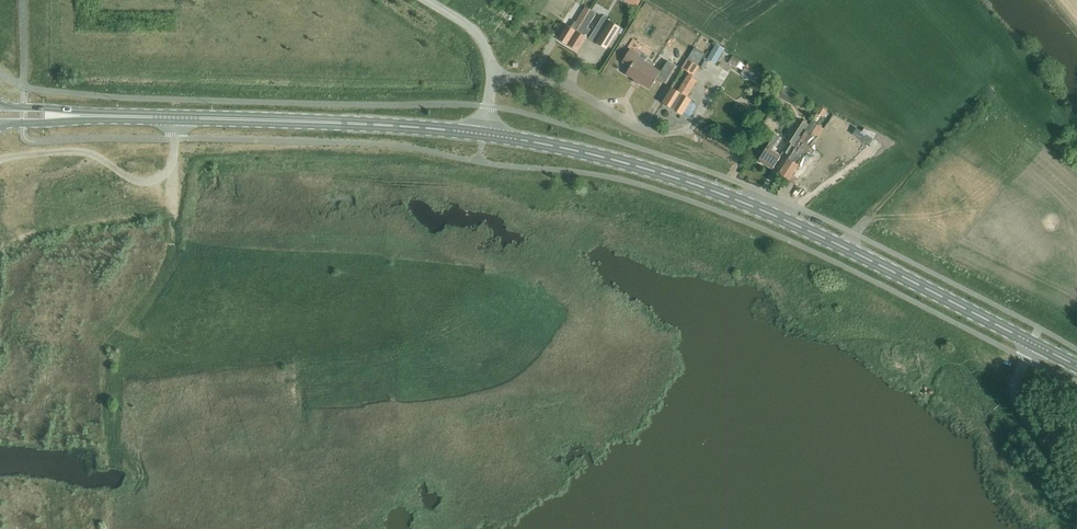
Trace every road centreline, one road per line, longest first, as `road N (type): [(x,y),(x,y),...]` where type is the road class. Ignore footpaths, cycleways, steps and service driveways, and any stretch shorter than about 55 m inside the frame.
road 1 (secondary): [(1032,342),(863,255),(672,175),(483,135)]
road 2 (secondary): [(175,118),(483,135)]
road 3 (unclassified): [(175,118),(171,165),(153,181),(133,180),(86,152),(0,159)]
road 4 (residential): [(492,76),(561,83),(648,131)]
road 5 (unclassified): [(1025,359),(1015,382),(1023,410),(1047,444),(1076,467)]

